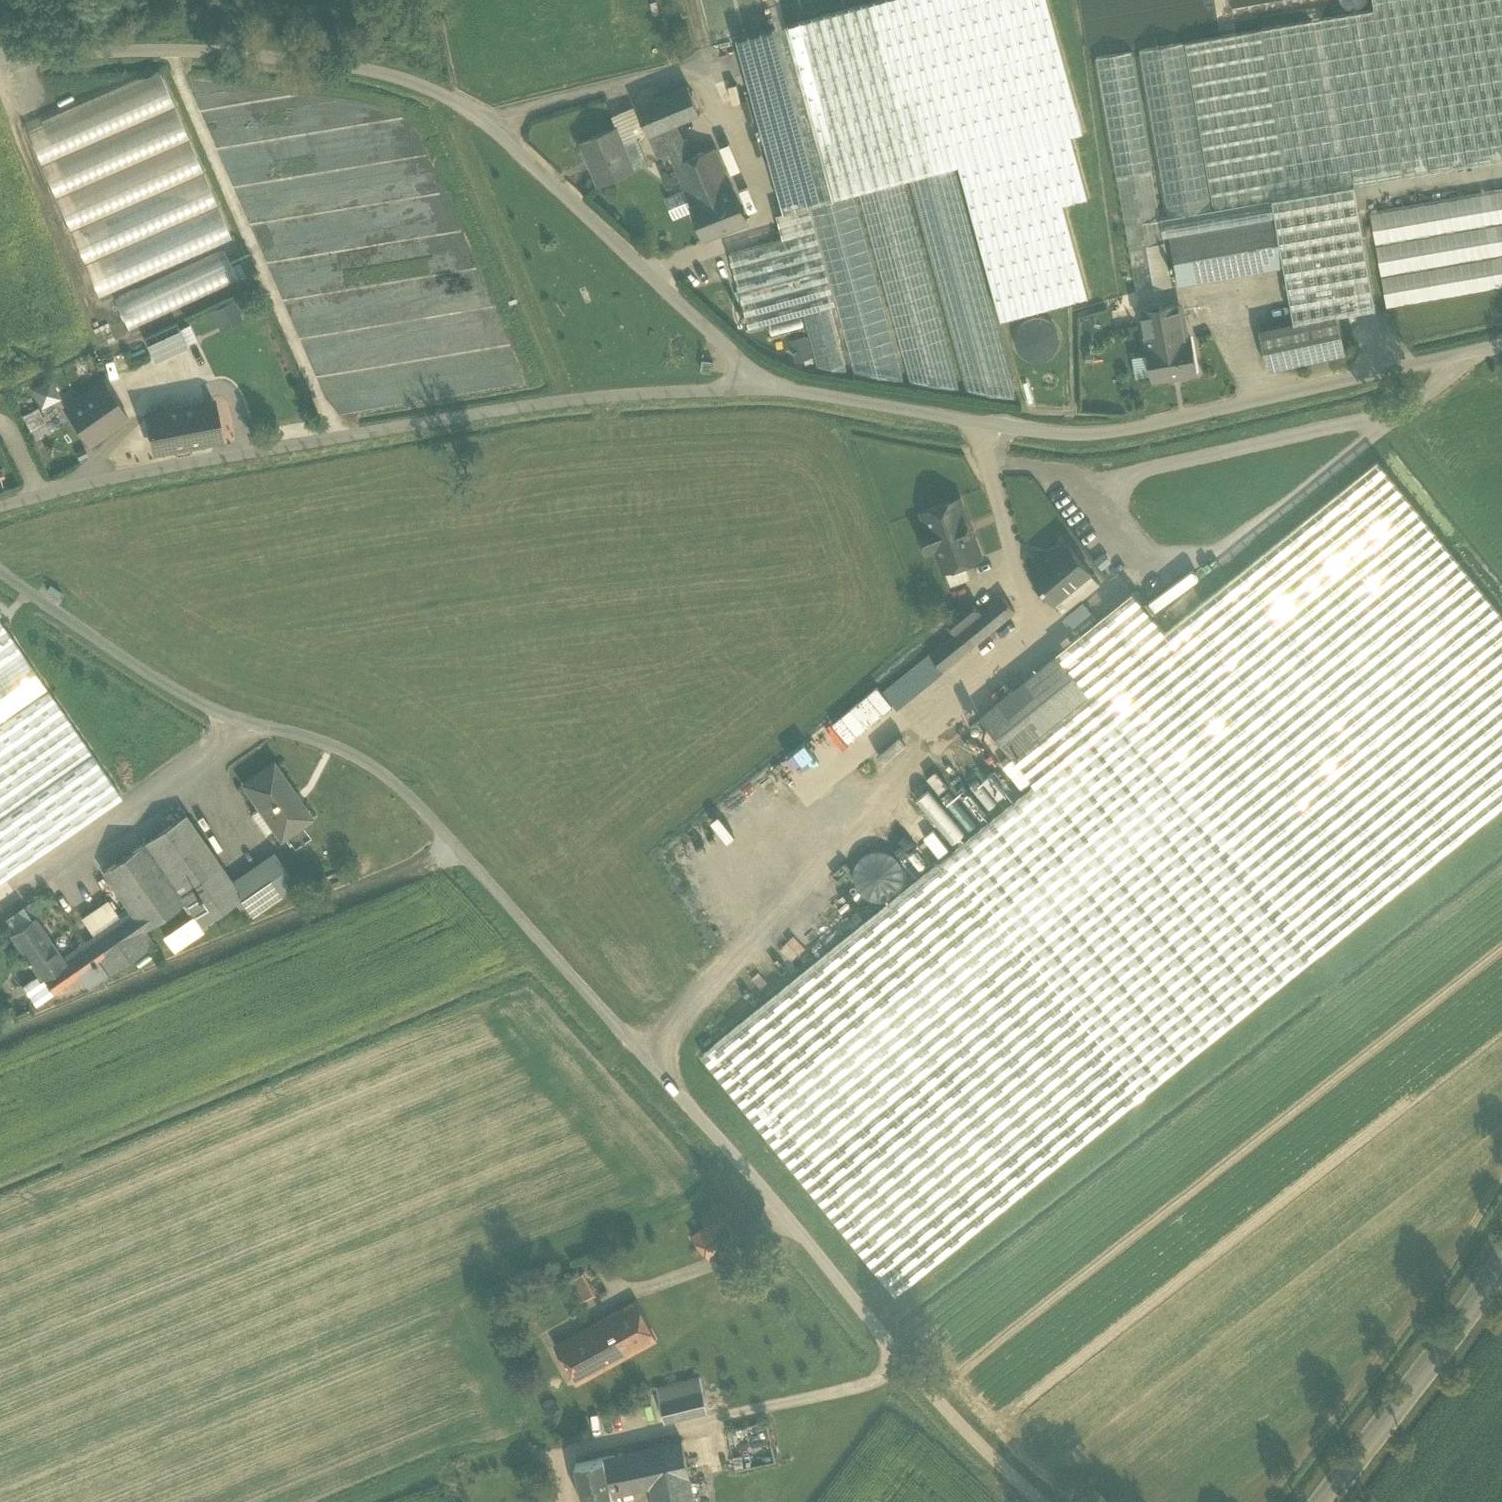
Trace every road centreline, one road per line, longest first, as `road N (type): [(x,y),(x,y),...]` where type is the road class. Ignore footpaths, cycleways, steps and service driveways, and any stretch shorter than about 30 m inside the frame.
road 1 (unclassified): [(1048,1501),(939,1398),(811,1237),(373,765),(315,740),(233,723),(173,693),(0,566)]
road 2 (unclassified): [(0,59),(87,50),(239,54),(368,68),(462,96),(788,388)]
road 3 (track): [(651,1066),(932,777),(963,710),(1016,666),(1043,628),(990,422)]
road 4 (unclassified): [(0,504),(280,443),(552,398),(788,388)]
road 5 (unclassified): [(788,388),(990,422),(1157,426),(1501,349)]
road 6 (track): [(0,912),(233,739),(233,723)]
road 7 (tertiary): [(1323,1501),(1501,1265)]

